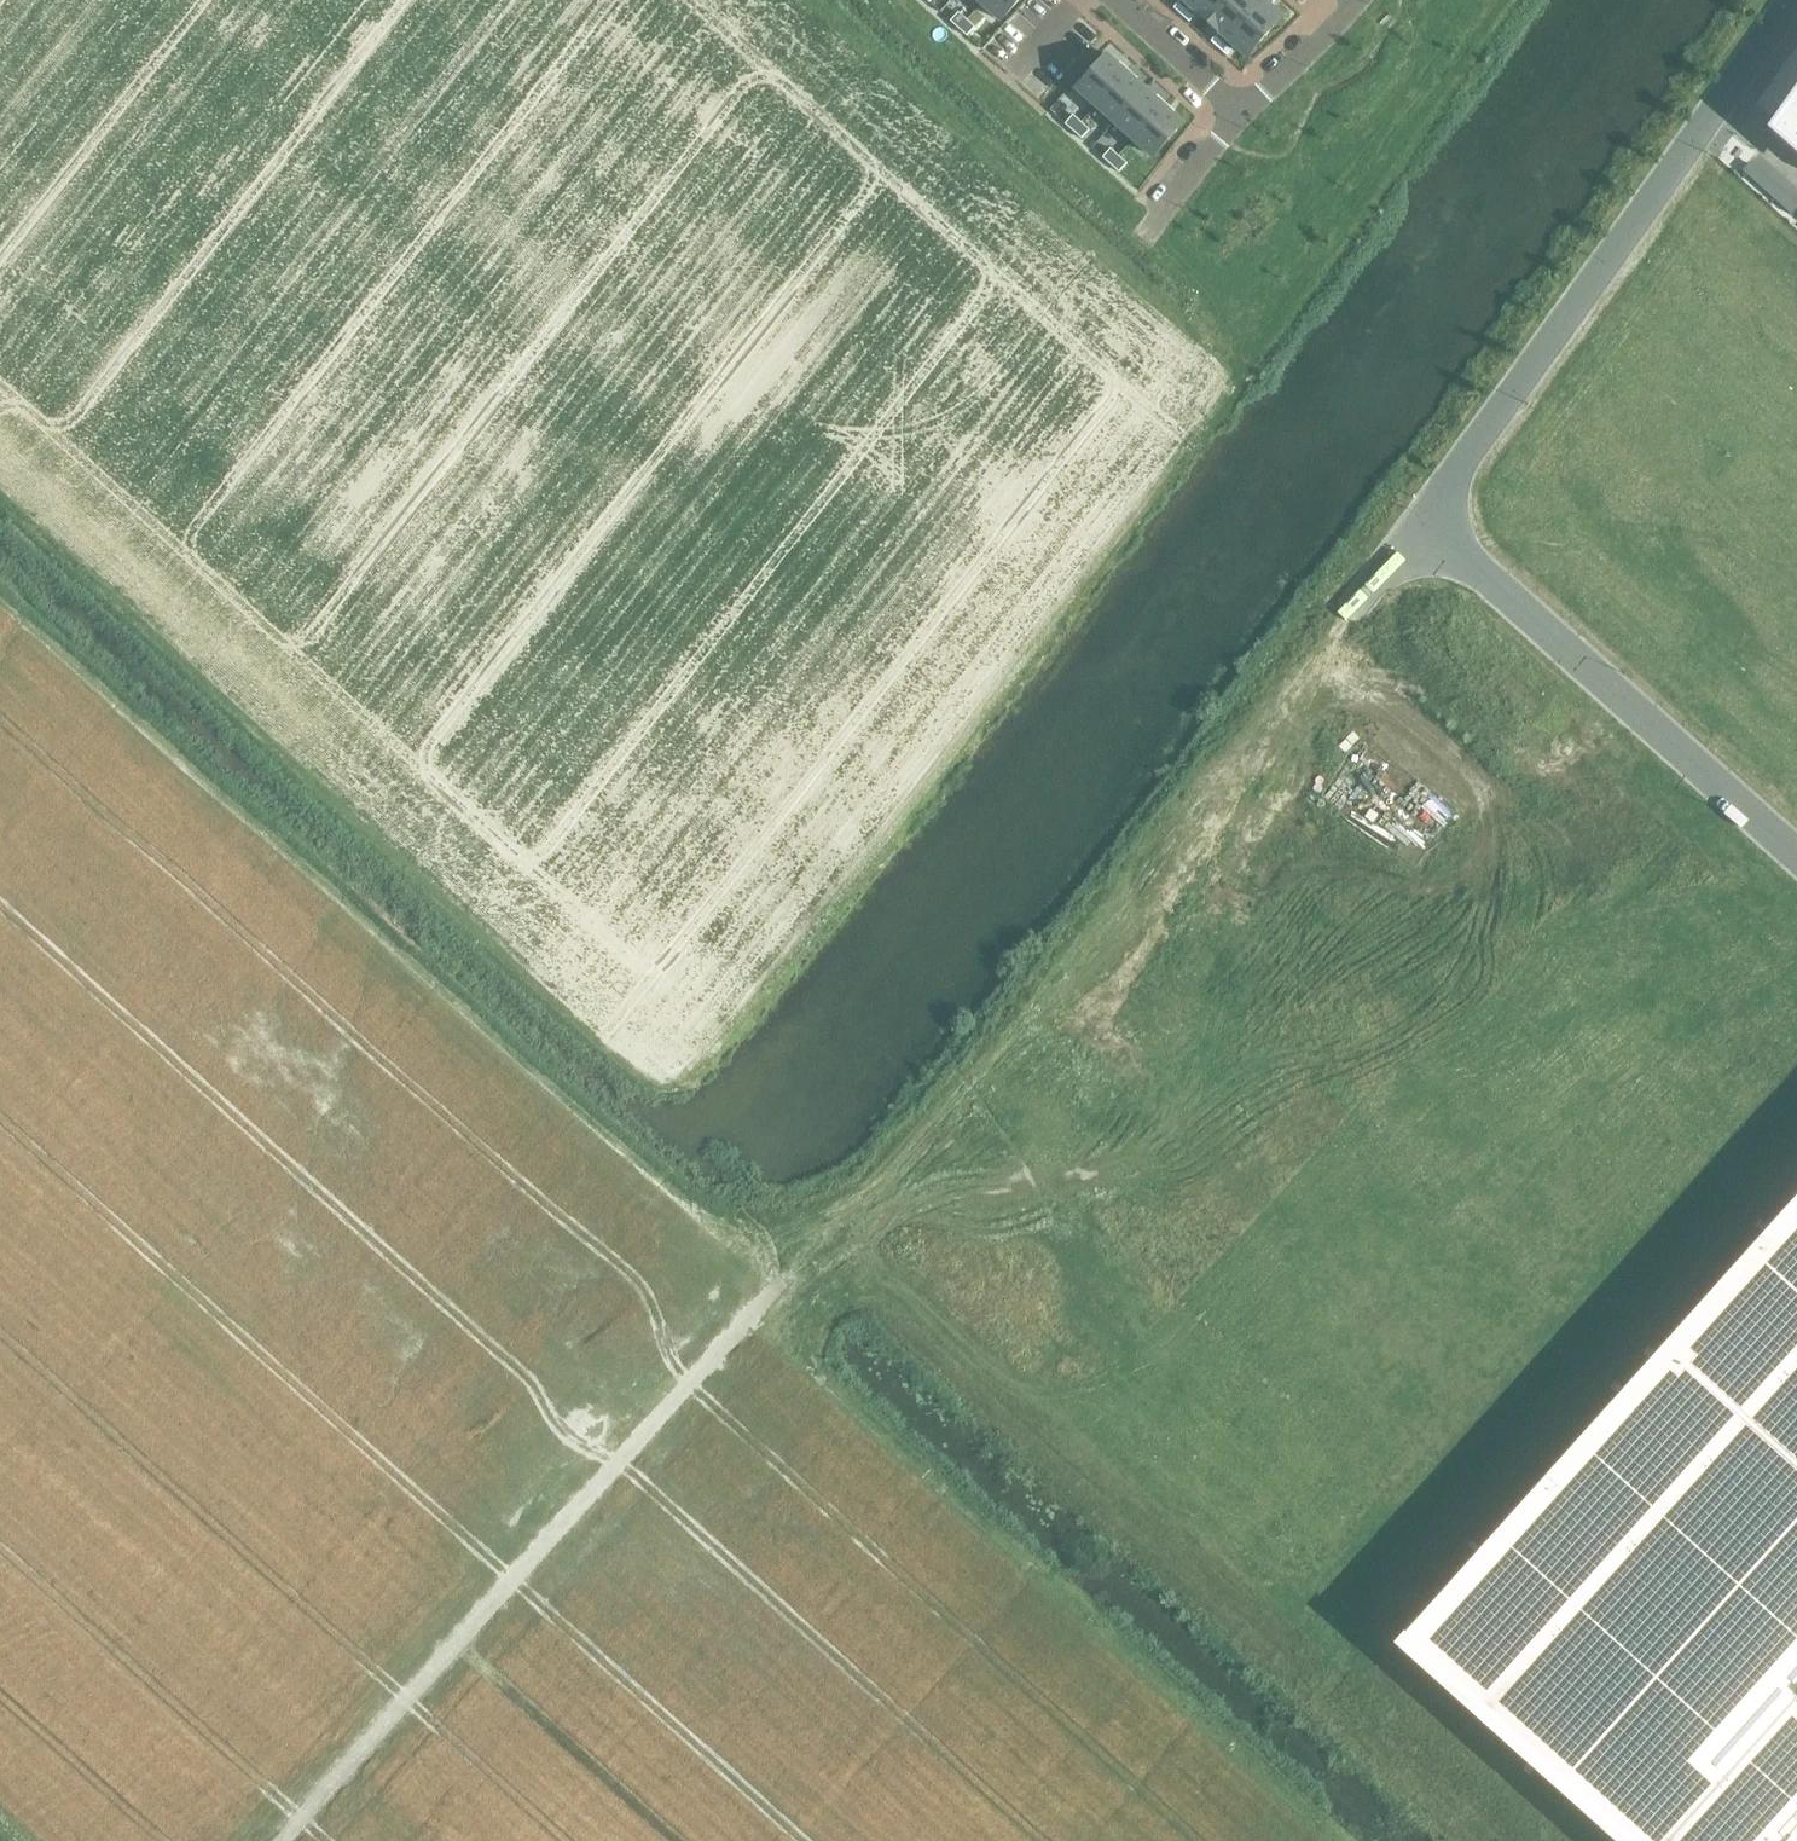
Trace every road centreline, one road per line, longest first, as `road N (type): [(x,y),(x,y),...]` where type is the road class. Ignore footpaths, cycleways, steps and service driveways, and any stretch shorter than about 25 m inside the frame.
road 1 (unclassified): [(1793,0),(1418,523),(1796,863)]
road 2 (track): [(775,1286),(282,1840)]
road 3 (residential): [(1240,110),(1115,0)]
road 4 (residential): [(1357,0),(1240,110)]
road 5 (residential): [(1240,110),(1145,236)]

